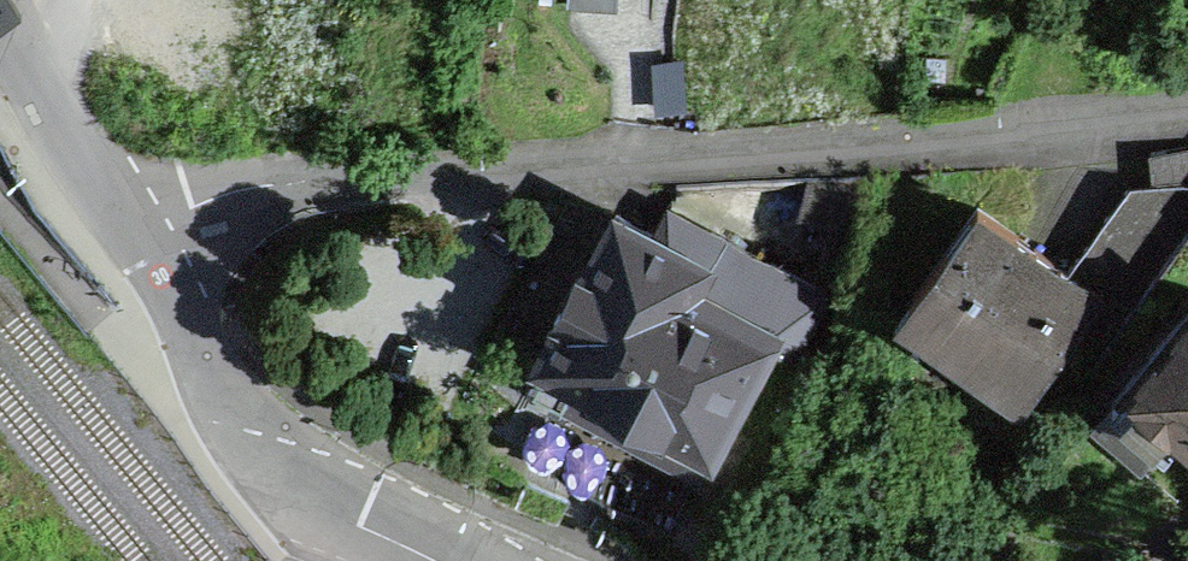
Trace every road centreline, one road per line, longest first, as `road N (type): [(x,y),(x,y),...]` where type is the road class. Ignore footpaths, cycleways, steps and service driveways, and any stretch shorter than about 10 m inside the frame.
road 1 (unclassified): [(137,230),(236,191),(1073,126),(1187,108)]
road 2 (residential): [(449,560),(266,441),(137,230)]
road 3 (residential): [(137,230),(8,0)]

